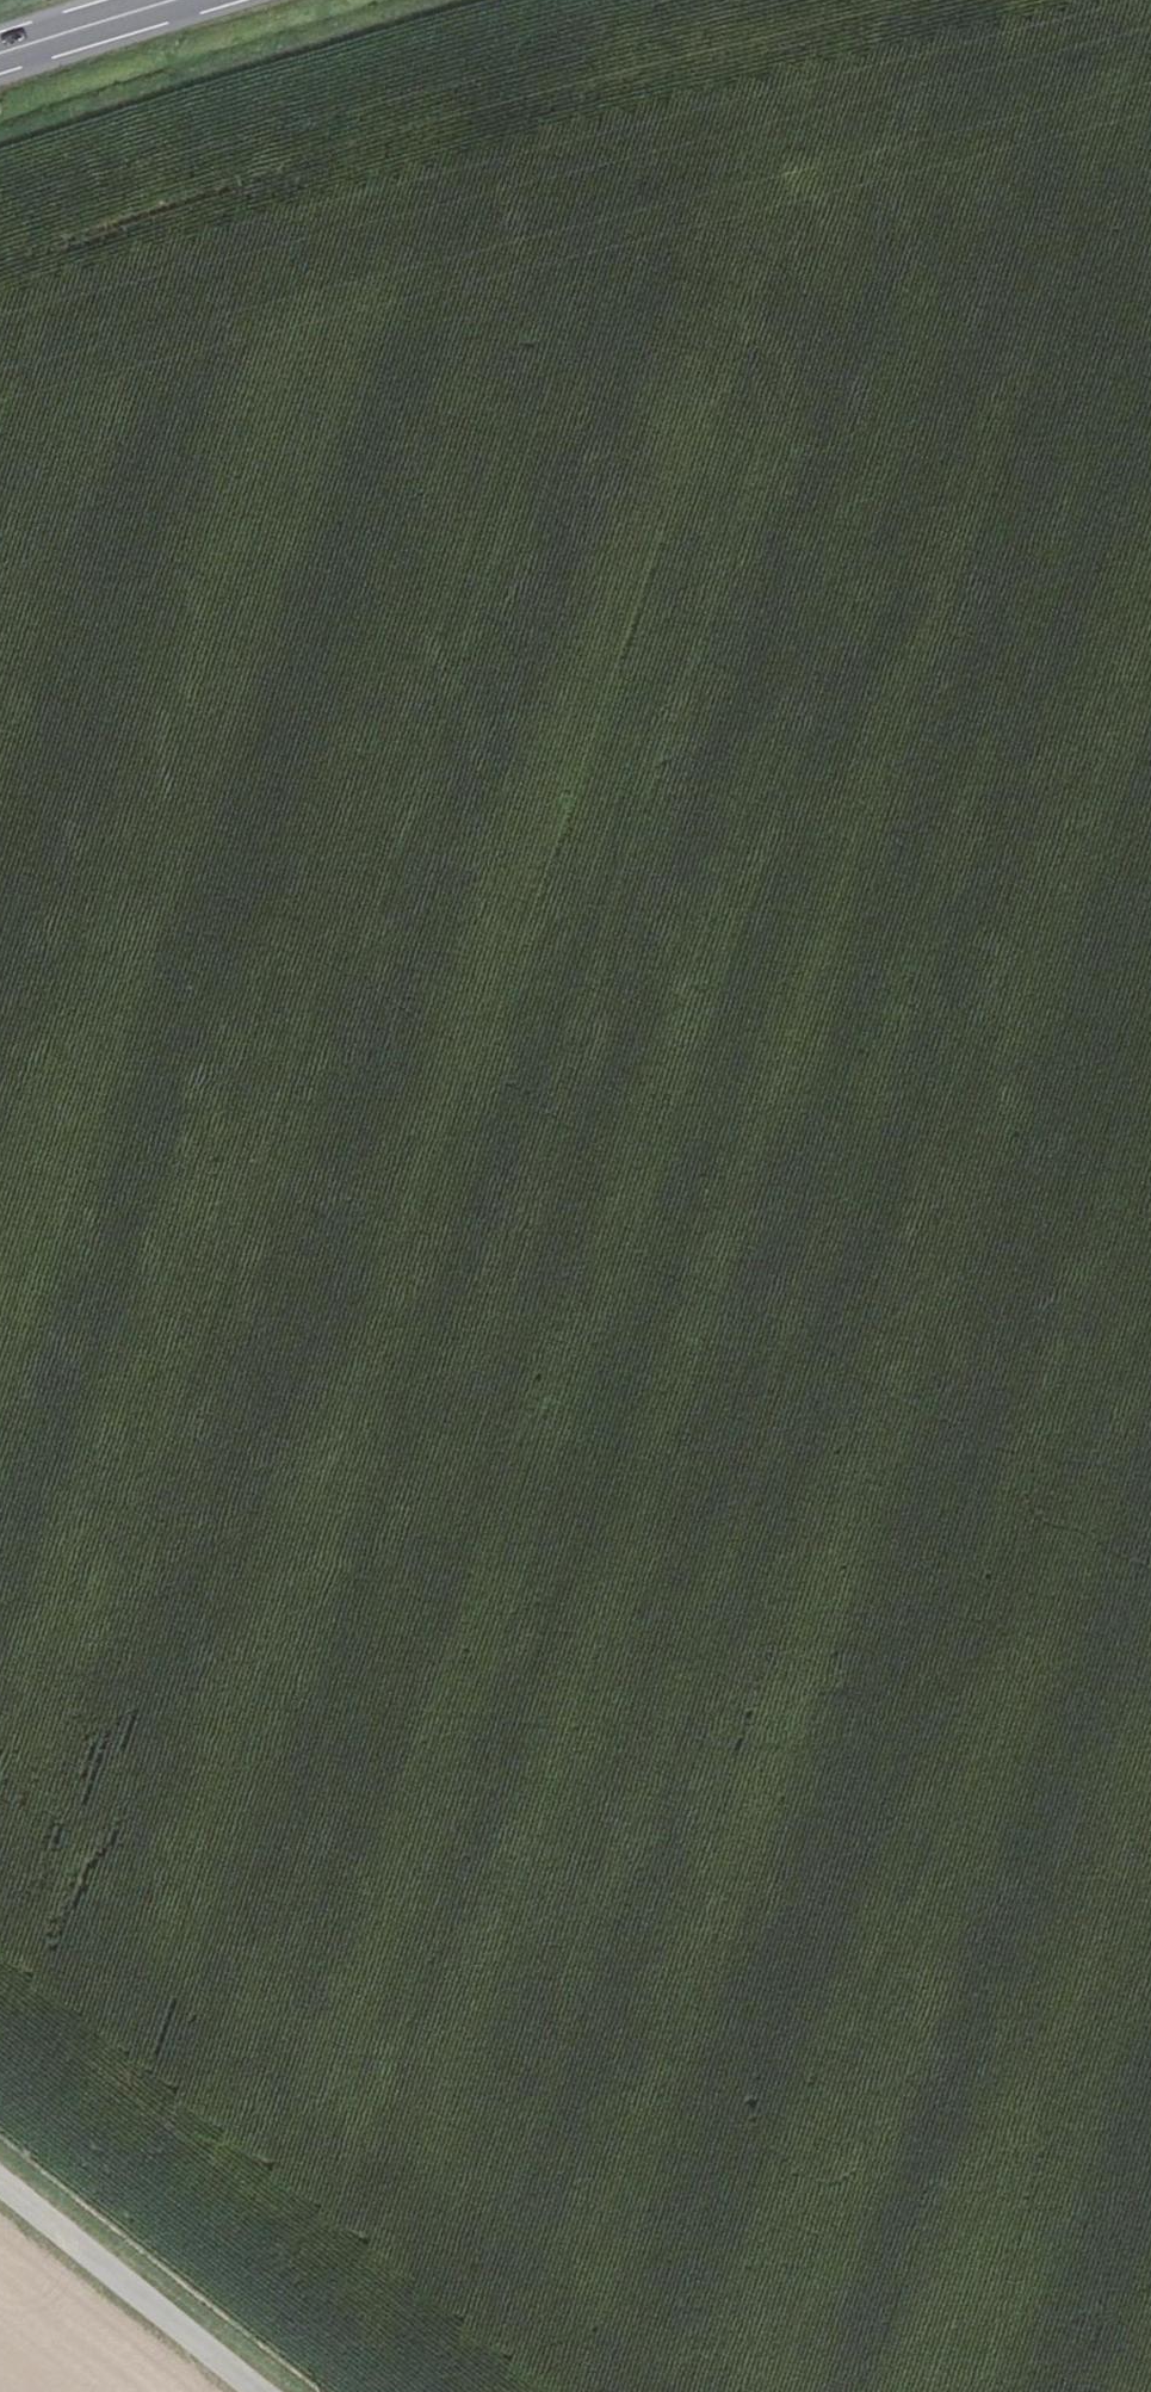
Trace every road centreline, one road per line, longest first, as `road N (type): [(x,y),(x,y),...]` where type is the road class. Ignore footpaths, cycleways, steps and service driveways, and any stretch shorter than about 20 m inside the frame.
road 1 (tertiary): [(260,2391),(0,2184)]
road 2 (primary): [(173,0),(0,53)]

